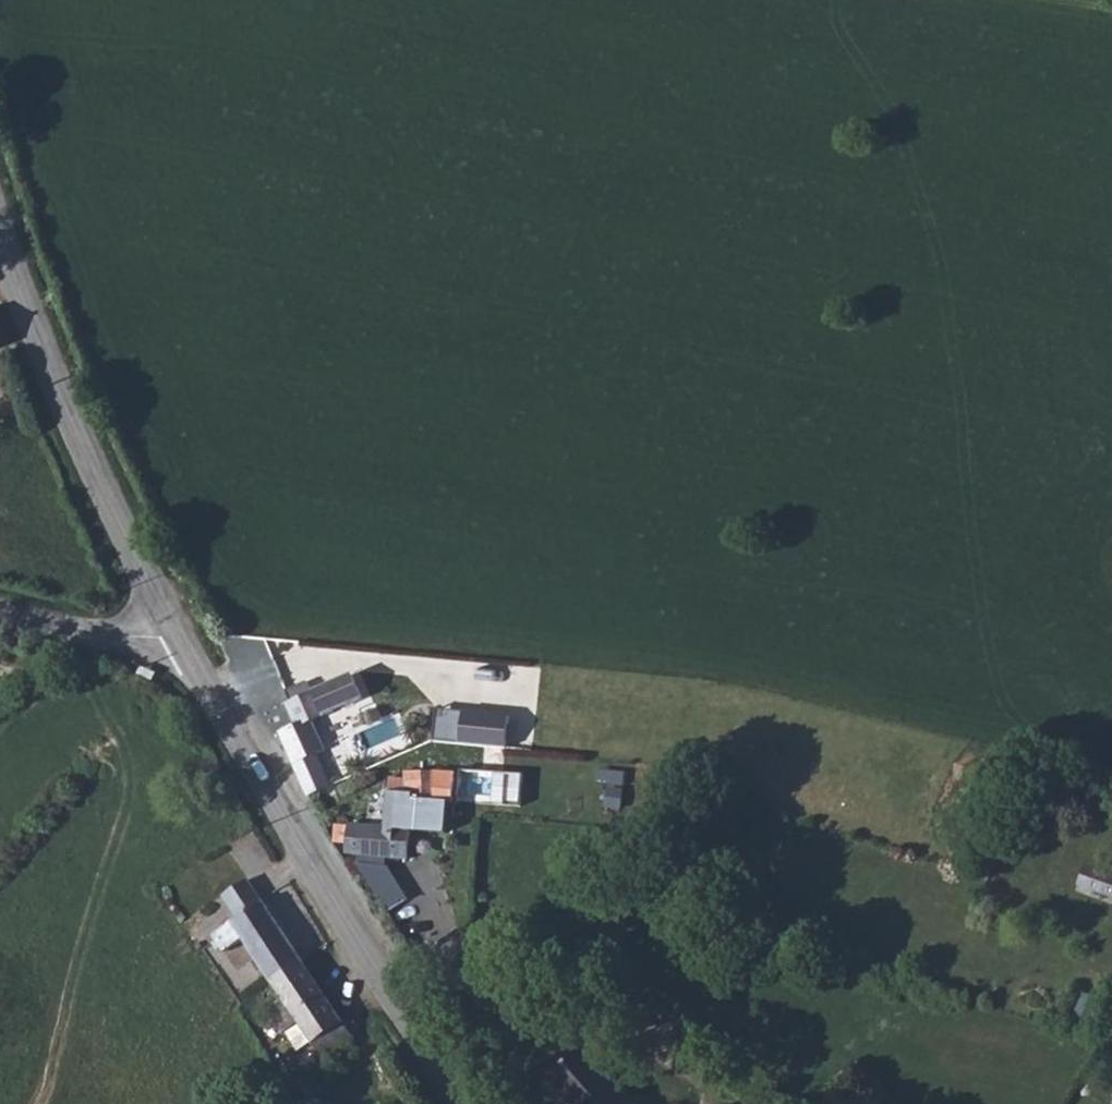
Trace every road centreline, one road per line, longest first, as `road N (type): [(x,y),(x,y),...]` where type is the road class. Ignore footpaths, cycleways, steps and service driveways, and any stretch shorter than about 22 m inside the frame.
road 1 (tertiary): [(175,635),(459,1103)]
road 2 (tertiary): [(0,224),(42,357),(175,635)]
road 3 (unclassified): [(0,610),(111,638),(175,635)]

